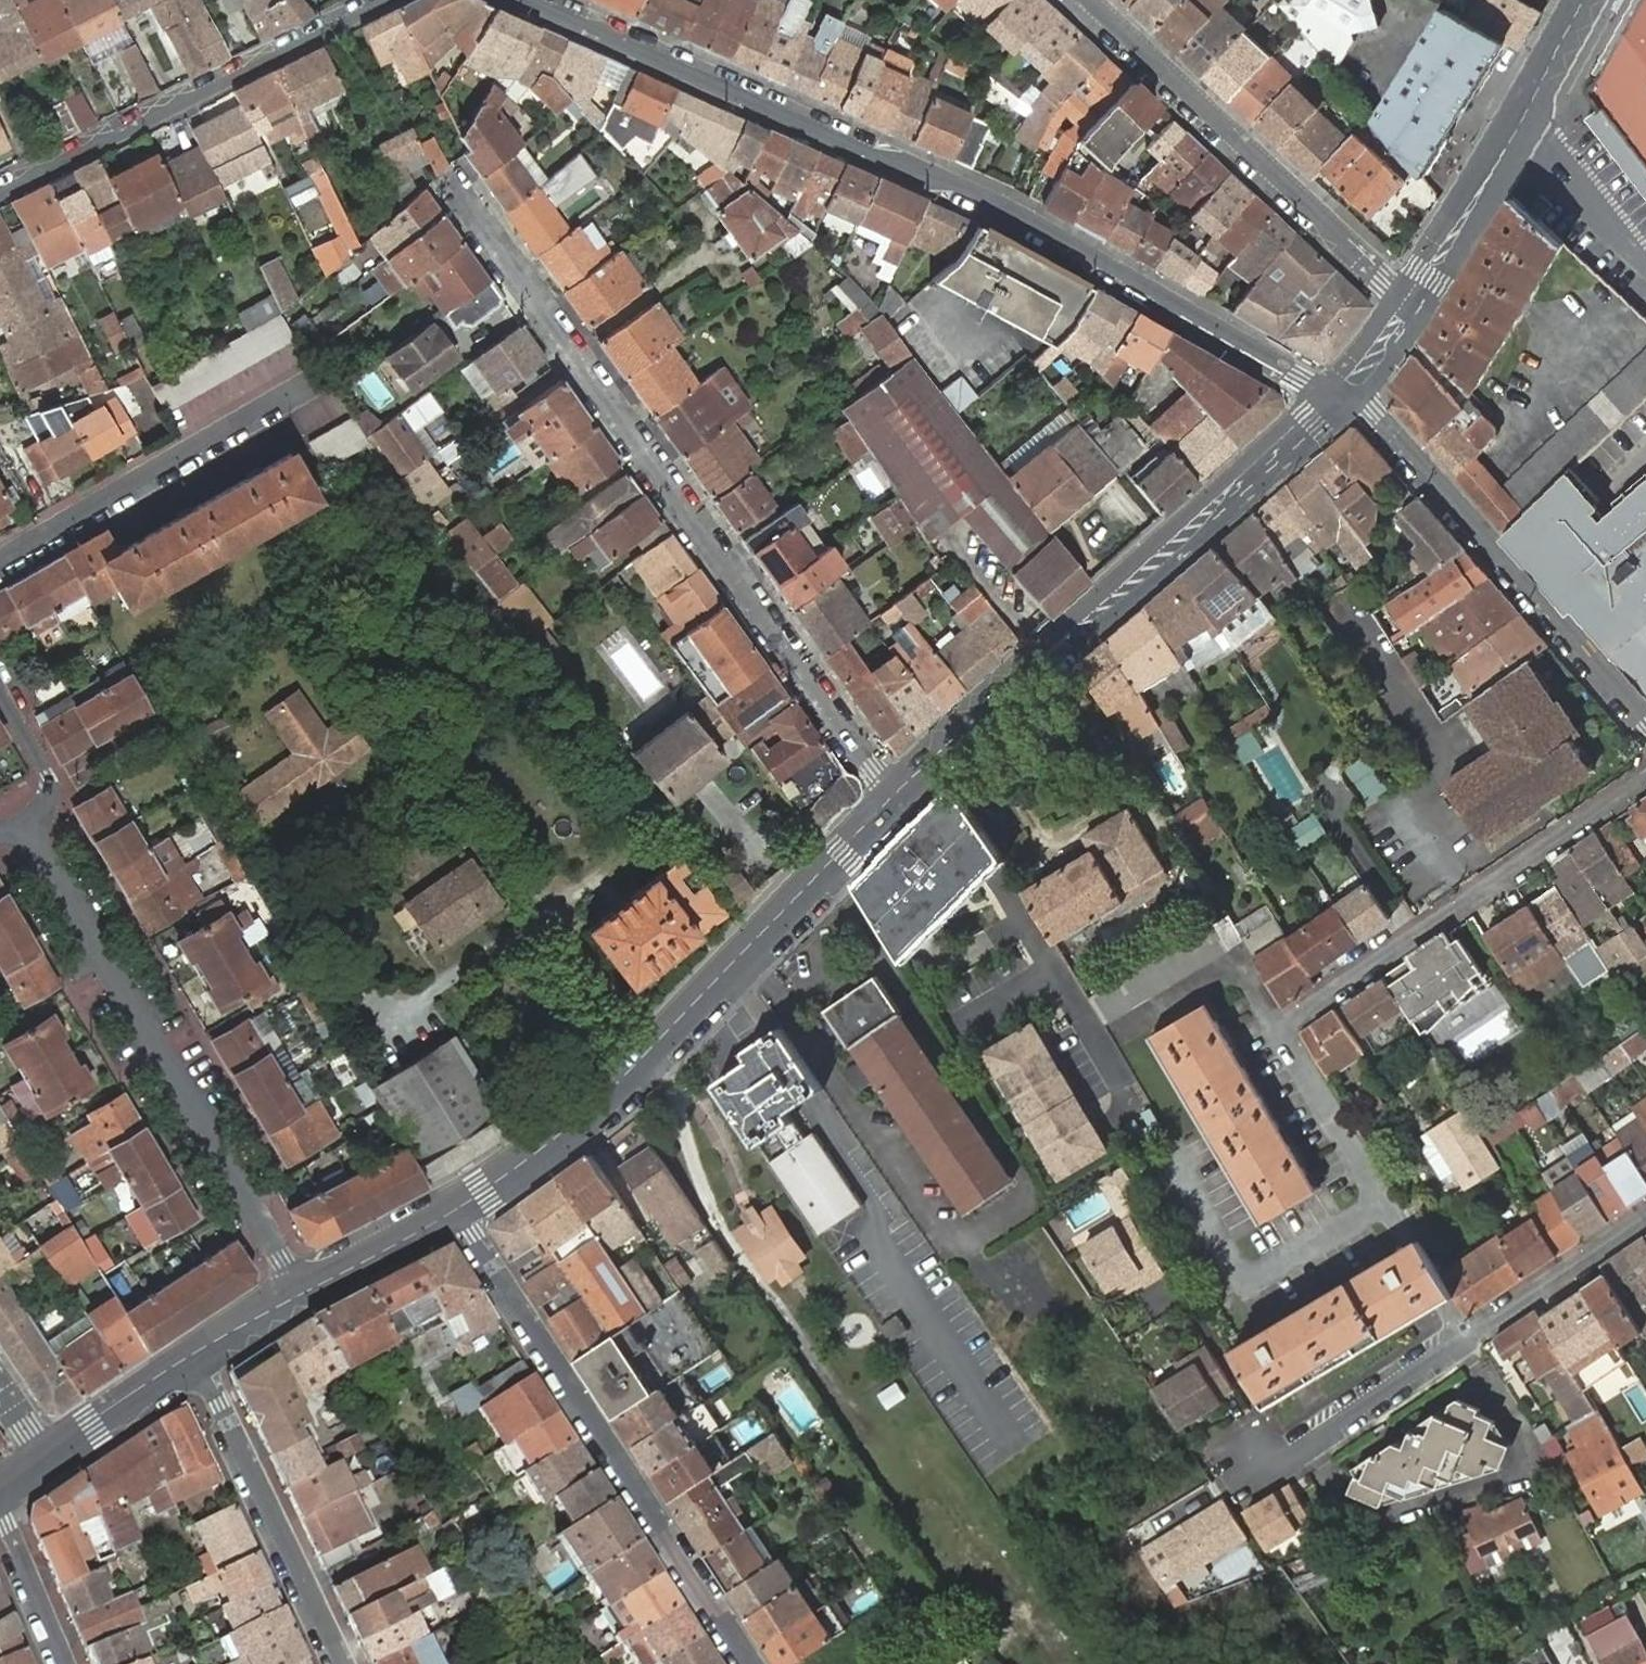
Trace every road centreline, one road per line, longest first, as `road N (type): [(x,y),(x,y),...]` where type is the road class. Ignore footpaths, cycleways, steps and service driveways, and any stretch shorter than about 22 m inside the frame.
road 1 (residential): [(1334,394),(984,200),(522,0)]
road 2 (residential): [(889,798),(453,190)]
road 3 (primary): [(1334,394),(889,798)]
road 4 (primary): [(889,798),(606,1092),(456,1210)]
road 5 (residential): [(456,1210),(754,1663)]
road 6 (residential): [(300,1291),(29,828)]
road 7 (residential): [(1645,1218),(1262,1465)]
road 8 (residential): [(1645,715),(1373,412),(1334,394)]
road 9 (residential): [(1645,779),(1281,1024)]
road 10 (residential): [(1086,0),(1406,300)]
road 11 (track): [(656,1044),(686,1109),(713,1212),(856,1417)]
road 12 (residential): [(0,191),(373,0)]
road 13 (residential): [(0,557),(316,375)]
road 14 (primary): [(1584,0),(1510,147),(1406,300)]
road 15 (unclassified): [(200,1356),(344,1663)]
road 16 (primary): [(200,1356),(47,1457)]
road 17 (primary): [(456,1210),(300,1291)]
road 18 (unclassified): [(62,1663),(0,1515)]
road 19 (residential): [(29,828),(51,777),(0,690)]

